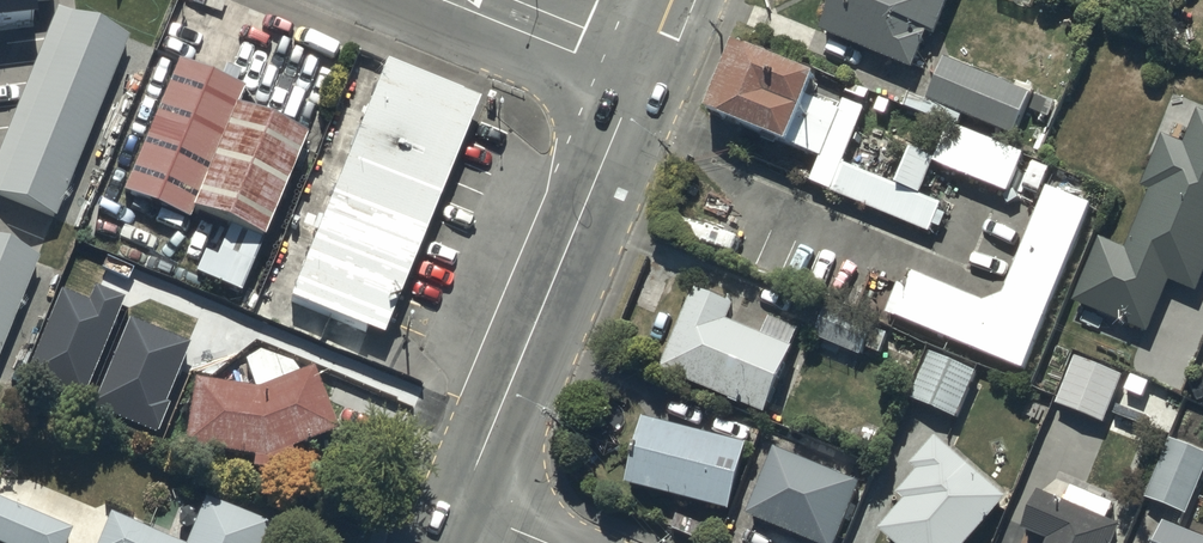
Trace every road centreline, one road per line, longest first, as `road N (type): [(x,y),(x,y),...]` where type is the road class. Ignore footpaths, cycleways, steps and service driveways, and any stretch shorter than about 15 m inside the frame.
road 1 (tertiary): [(639,78),(459,508)]
road 2 (tertiary): [(639,78),(445,0)]

